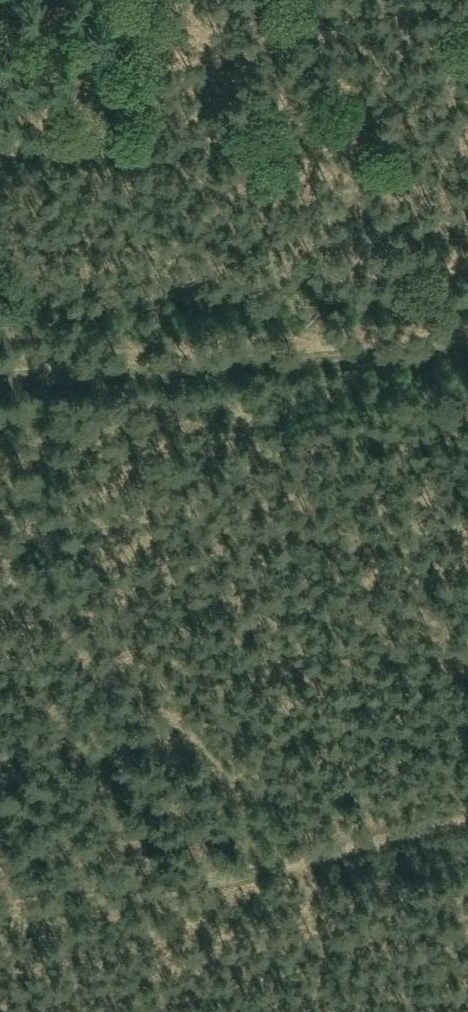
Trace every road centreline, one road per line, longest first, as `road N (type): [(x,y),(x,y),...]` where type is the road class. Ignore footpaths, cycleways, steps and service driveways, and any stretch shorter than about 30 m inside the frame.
road 1 (track): [(0,934),(467,822)]
road 2 (track): [(0,365),(467,343)]

